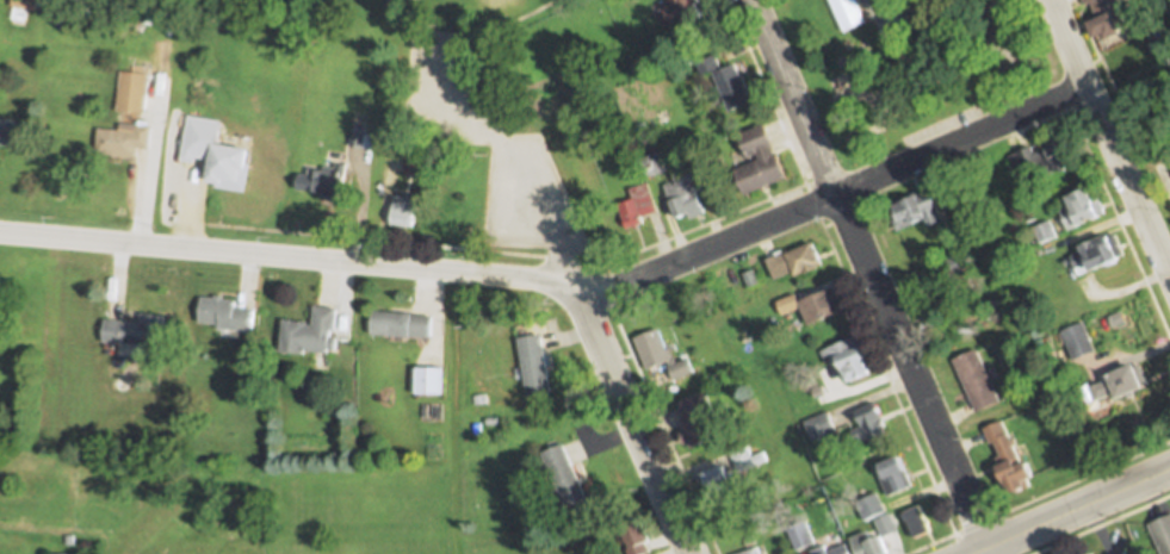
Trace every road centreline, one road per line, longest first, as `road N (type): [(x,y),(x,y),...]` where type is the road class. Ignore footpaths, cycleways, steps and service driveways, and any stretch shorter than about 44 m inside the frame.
road 1 (residential): [(1091,92),(586,298),(561,282),(0,230)]
road 2 (residential): [(988,548),(838,194)]
road 3 (residential): [(1050,0),(1169,275)]
road 4 (residential): [(586,298),(694,553)]
road 5 (residential): [(760,0),(838,194)]
road 6 (primary): [(1169,468),(988,548)]

